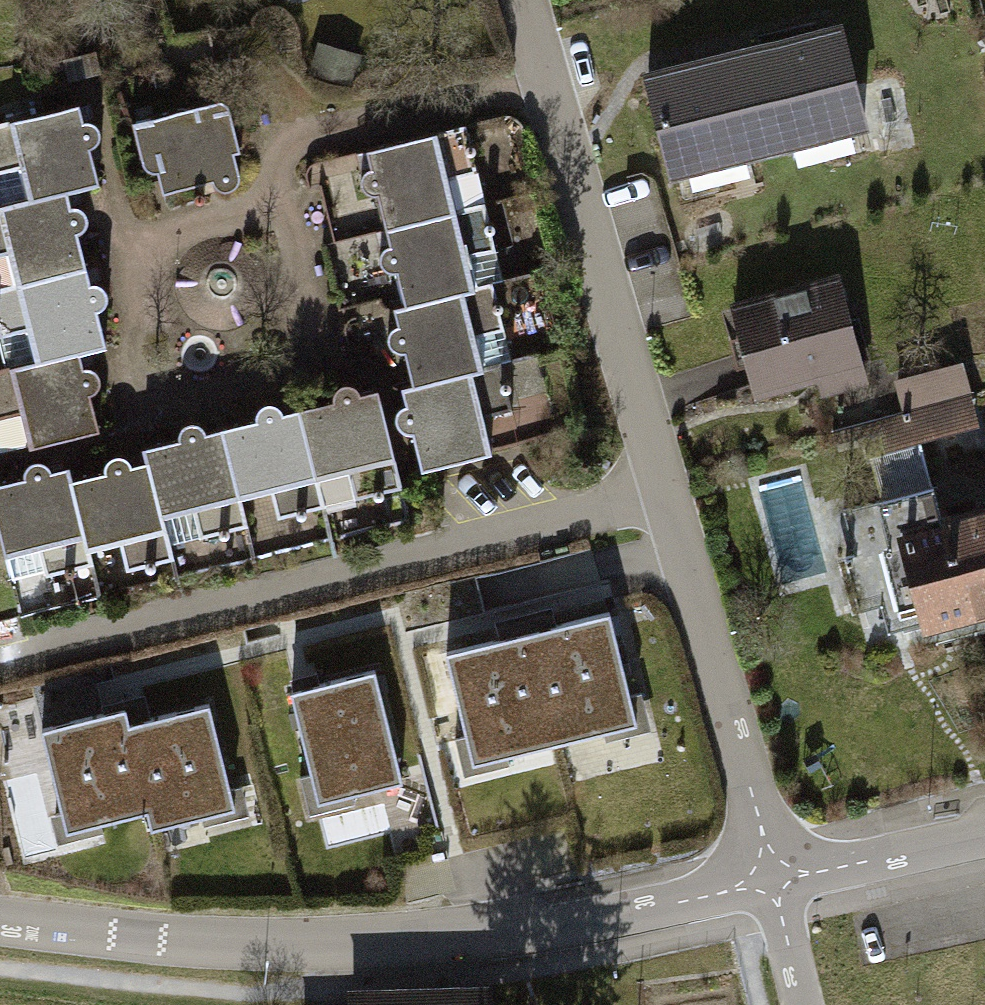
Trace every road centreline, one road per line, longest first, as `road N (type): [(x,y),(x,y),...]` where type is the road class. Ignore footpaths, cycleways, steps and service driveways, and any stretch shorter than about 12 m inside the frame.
road 1 (residential): [(0,926),(201,947),(393,946),(566,931),(774,887)]
road 2 (residential): [(668,500),(0,663)]
road 3 (residential): [(527,0),(668,500)]
road 4 (residential): [(668,500),(774,887)]
road 5 (residential): [(774,887),(984,844)]
road 6 (residential): [(774,887),(806,1004)]

